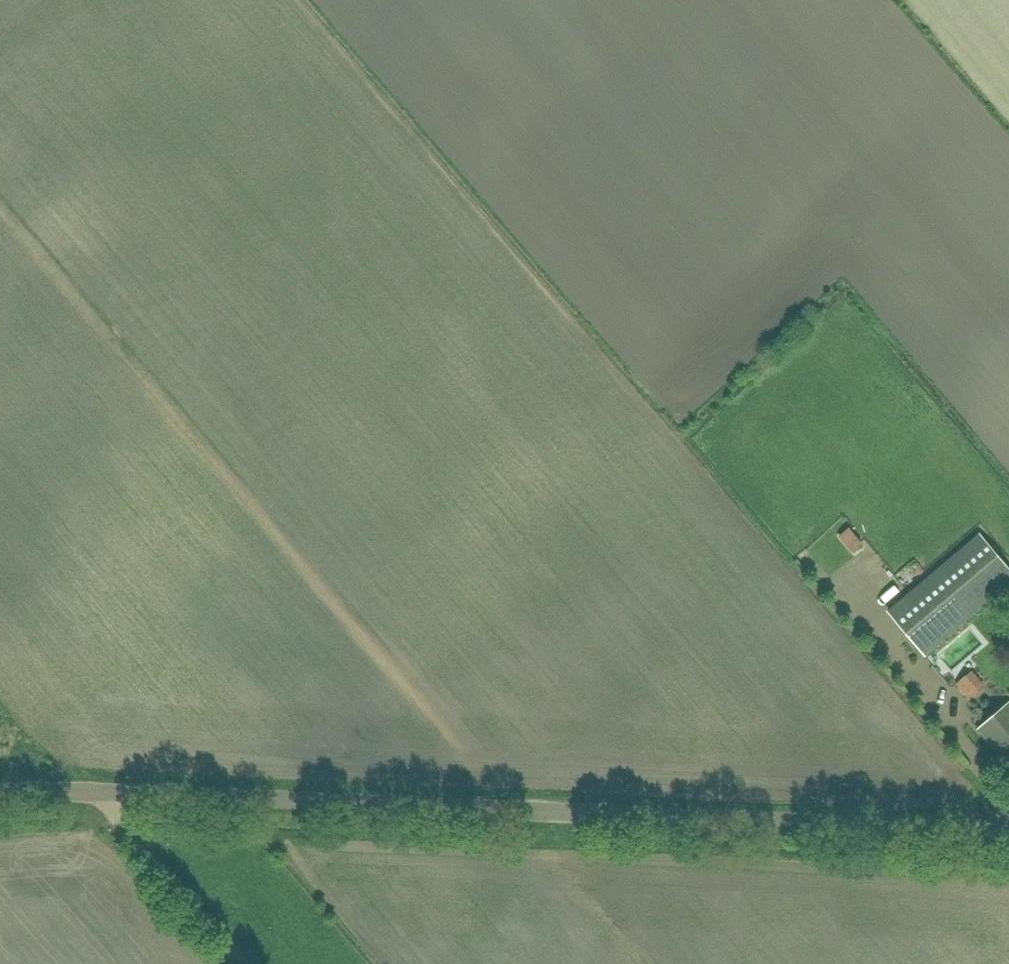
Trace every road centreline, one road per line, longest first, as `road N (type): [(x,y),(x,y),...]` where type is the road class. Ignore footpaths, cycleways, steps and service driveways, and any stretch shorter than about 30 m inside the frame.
road 1 (unclassified): [(1008,831),(0,792)]

